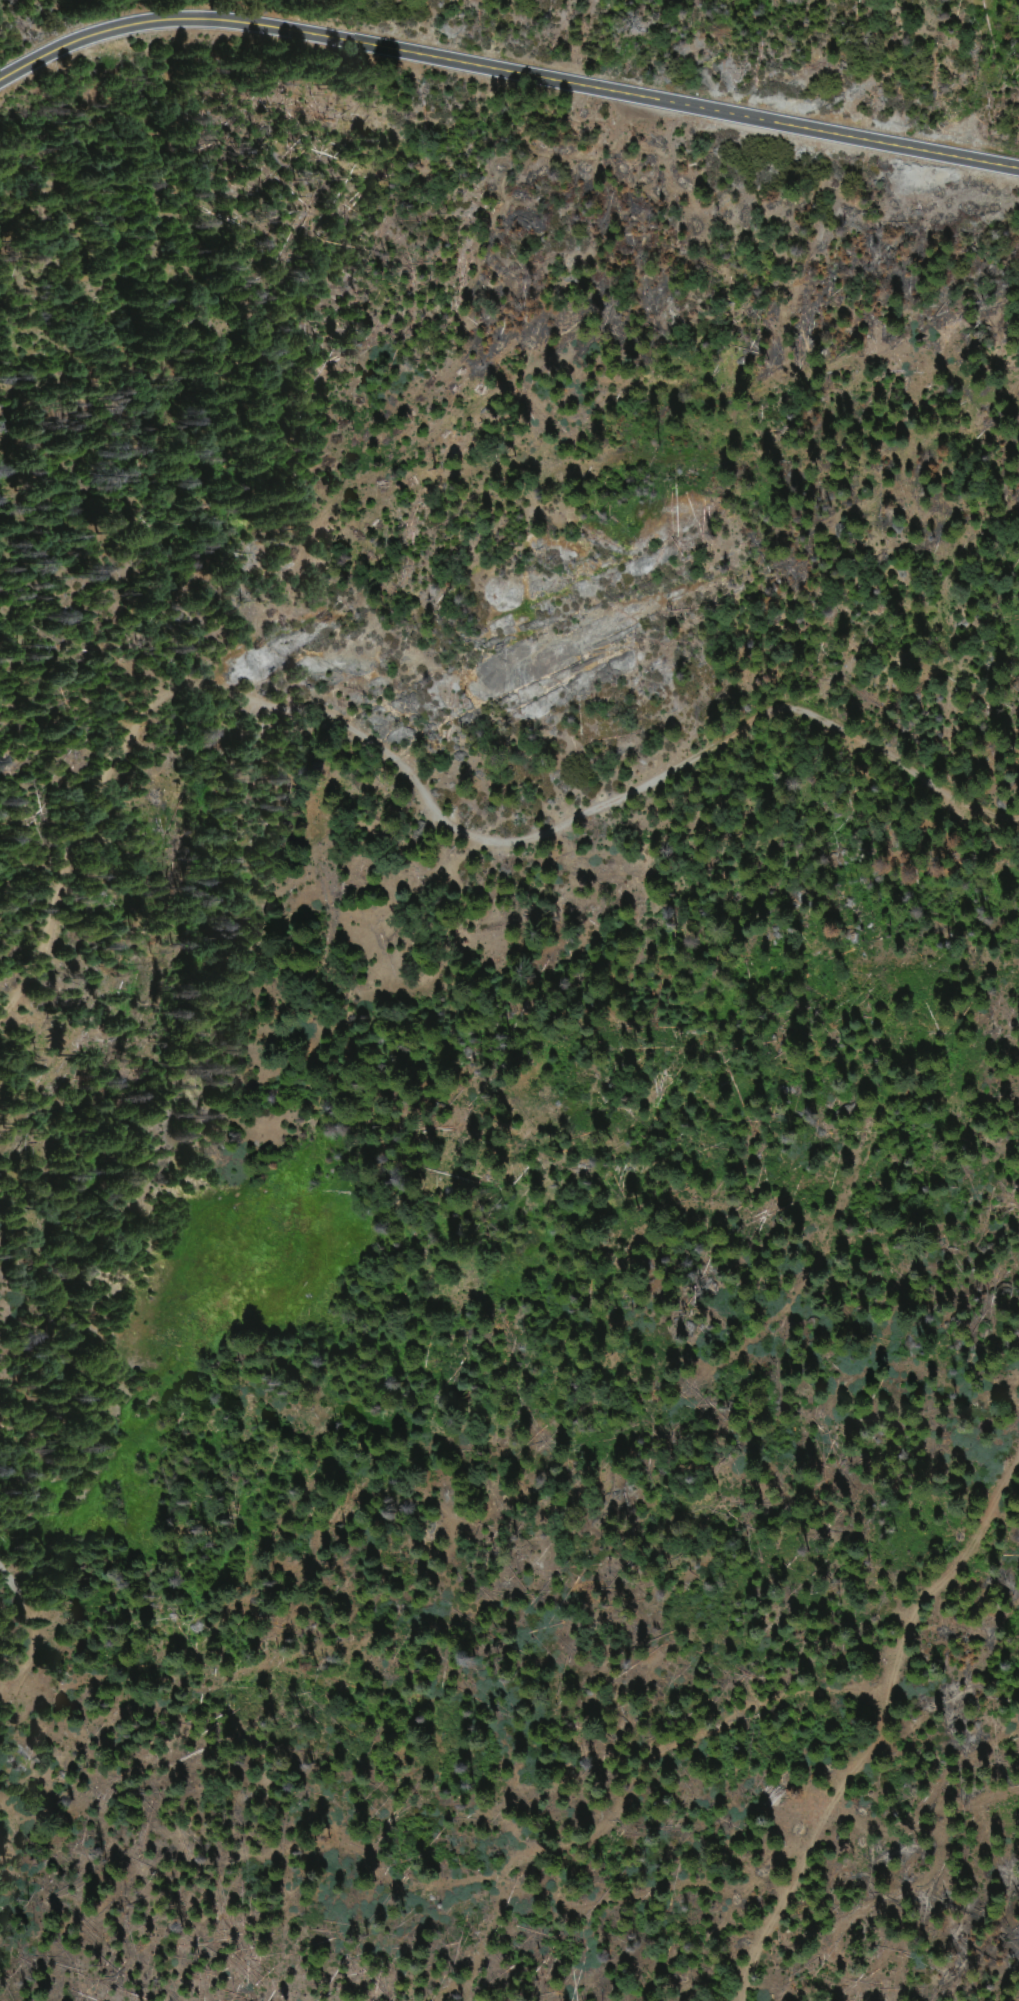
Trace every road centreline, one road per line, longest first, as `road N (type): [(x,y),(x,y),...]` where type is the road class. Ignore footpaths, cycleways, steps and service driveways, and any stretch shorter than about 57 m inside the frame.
road 1 (track): [(0,1011),(24,987),(72,841),(124,738),(181,686),(224,683),(354,723),(441,813),(502,843),(625,795),(749,718),(781,709),(851,728),(948,800),(998,815),(1018,811)]
road 2 (secondary): [(0,79),(103,30),(241,19),(1018,167)]
road 3 (track): [(1018,1460),(983,1533),(923,1600),(878,1731),(814,1822),(767,1913),(744,1965),(739,2000)]

